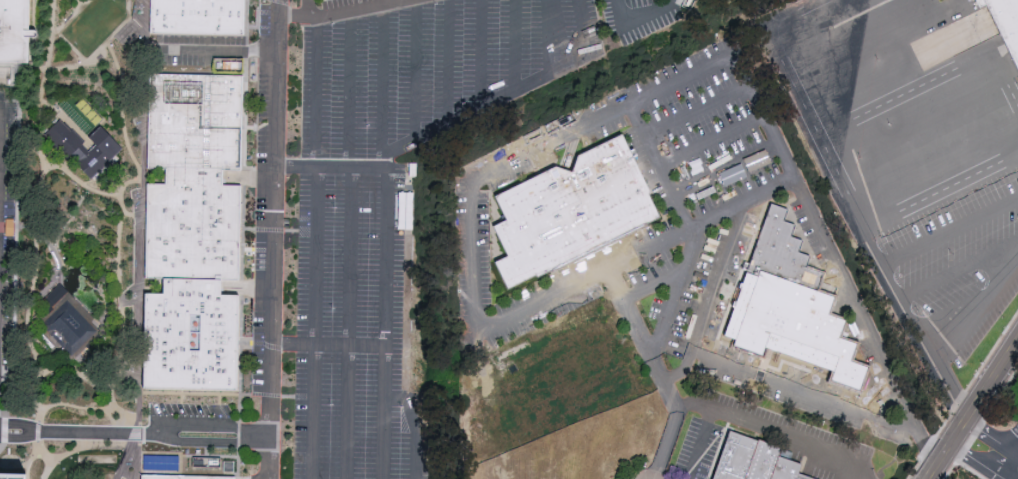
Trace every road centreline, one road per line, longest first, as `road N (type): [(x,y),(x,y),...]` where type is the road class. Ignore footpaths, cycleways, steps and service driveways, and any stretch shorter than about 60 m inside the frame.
road 1 (residential): [(267,478),(277,0)]
road 2 (tertiary): [(1017,346),(930,478)]

